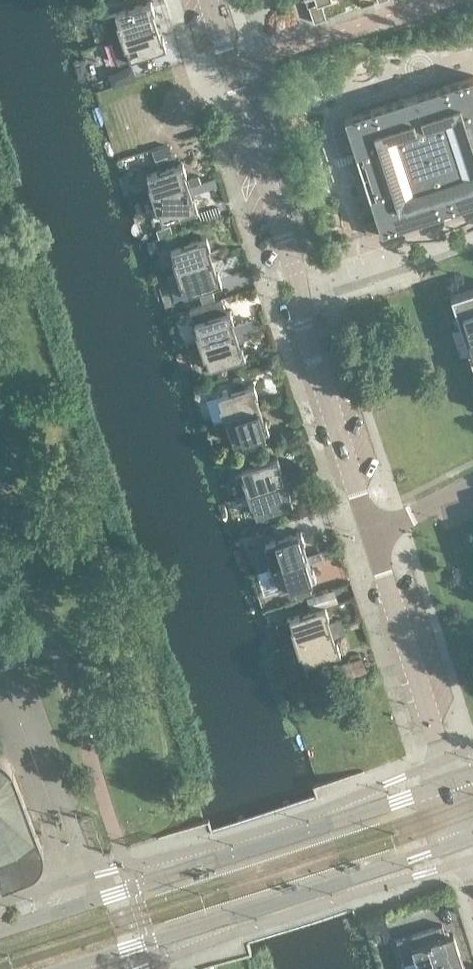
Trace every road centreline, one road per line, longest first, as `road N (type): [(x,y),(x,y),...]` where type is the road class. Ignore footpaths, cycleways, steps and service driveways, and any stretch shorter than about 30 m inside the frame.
road 1 (residential): [(371,536),(208,0)]
road 2 (tertiary): [(449,783),(0,934)]
road 3 (tertiary): [(86,963),(464,838)]
road 4 (residential): [(449,783),(371,536)]

